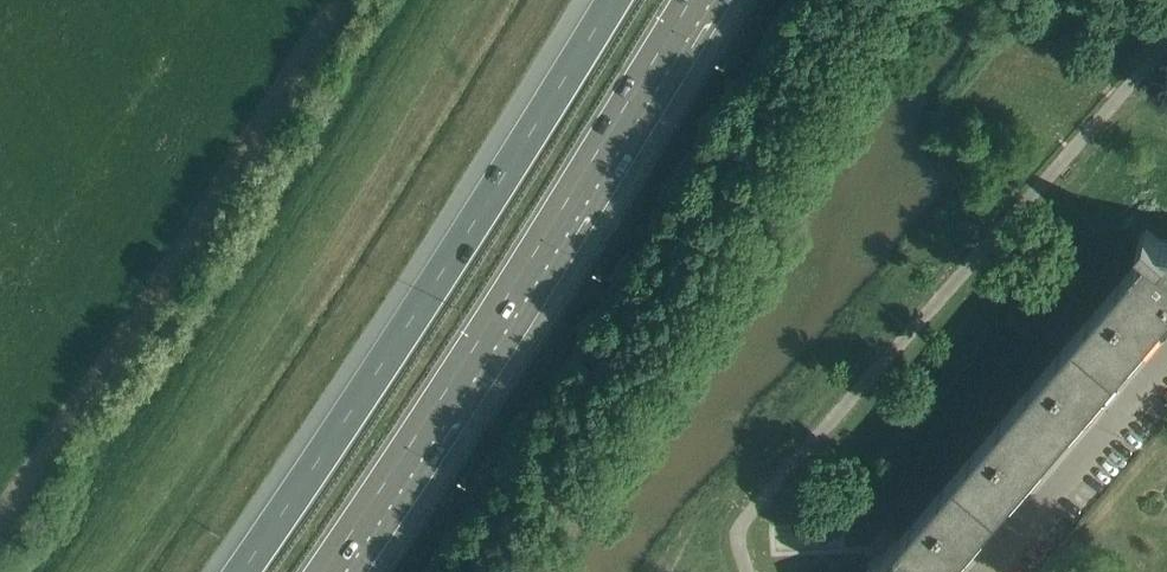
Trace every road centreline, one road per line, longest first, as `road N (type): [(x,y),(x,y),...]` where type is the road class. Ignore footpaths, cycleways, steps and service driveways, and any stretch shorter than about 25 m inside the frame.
road 1 (motorway): [(611,0),(421,300),(232,571)]
road 2 (motorway): [(322,571),(485,329),(688,0)]
road 3 (residential): [(986,571),(1166,364)]

